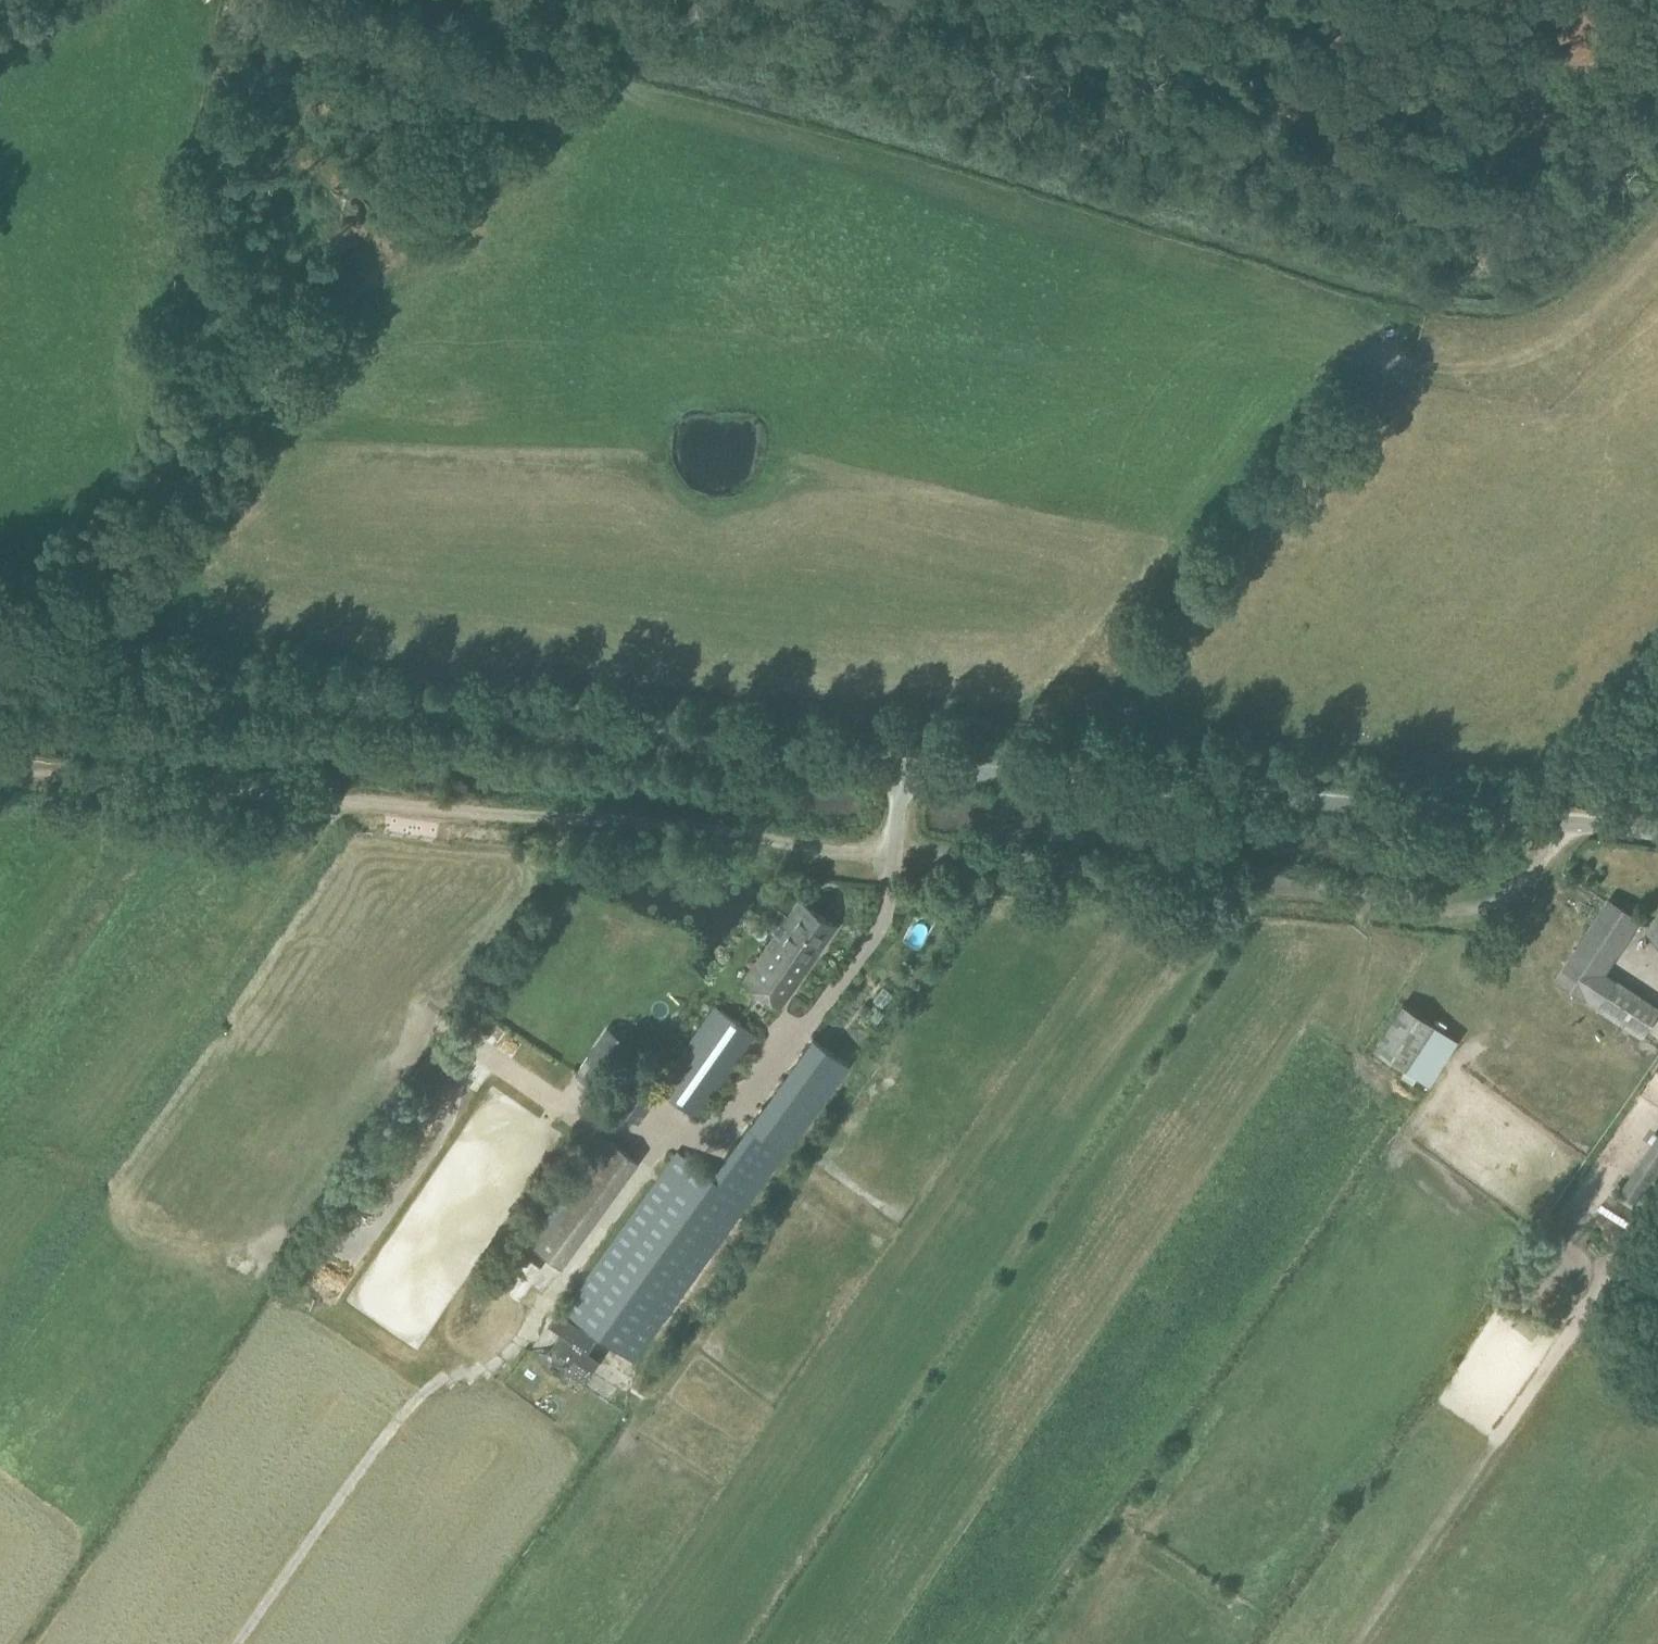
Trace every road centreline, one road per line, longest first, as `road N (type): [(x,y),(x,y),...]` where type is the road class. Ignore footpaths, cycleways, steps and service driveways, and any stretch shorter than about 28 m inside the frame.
road 1 (unclassified): [(1657,836),(0,681)]
road 2 (track): [(0,769),(1256,889),(1505,902),(1578,828)]
road 3 (track): [(662,1147),(547,1301),(423,1395),(385,1438),(239,1643)]
road 4 (track): [(711,1148),(662,1147),(550,1100),(439,1023)]

